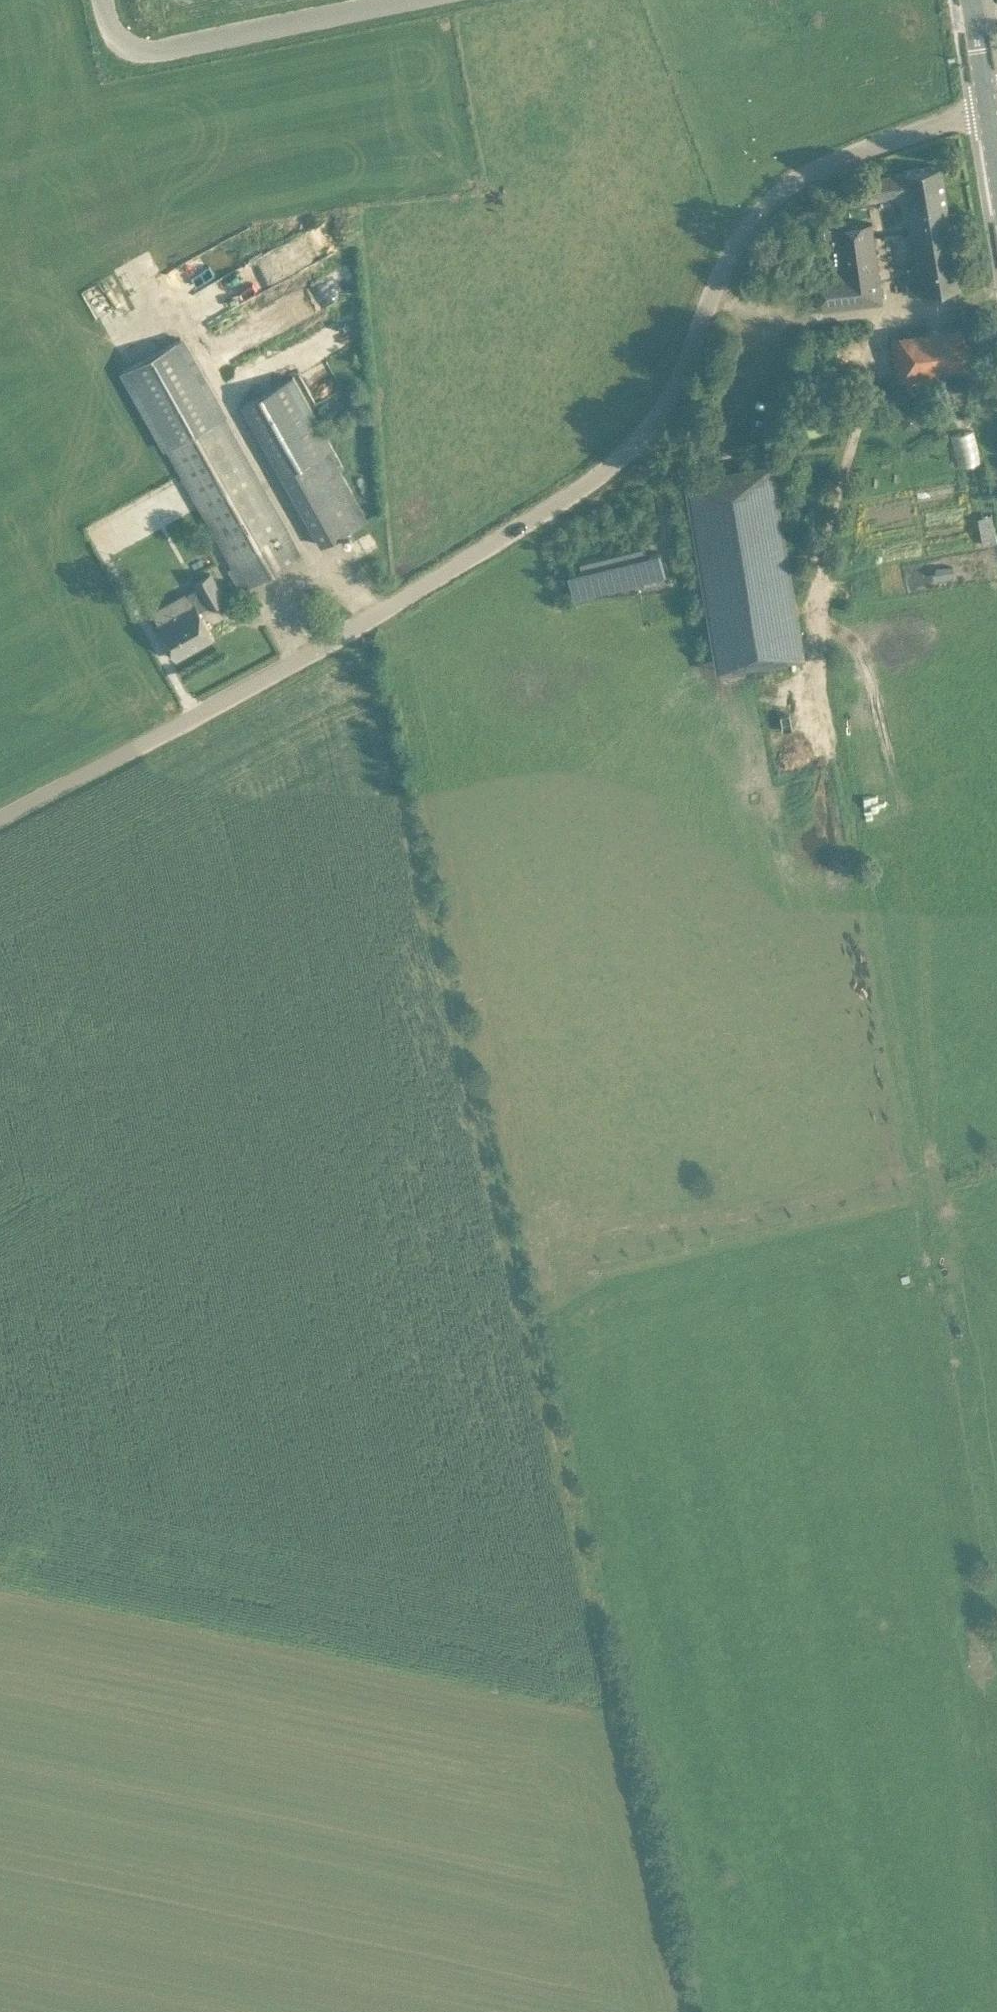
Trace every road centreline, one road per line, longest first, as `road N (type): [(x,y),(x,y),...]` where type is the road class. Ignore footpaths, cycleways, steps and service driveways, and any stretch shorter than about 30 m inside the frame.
road 1 (unclassified): [(0,817),(369,619),(634,450),(656,421),(744,230),(780,190),(986,108)]

